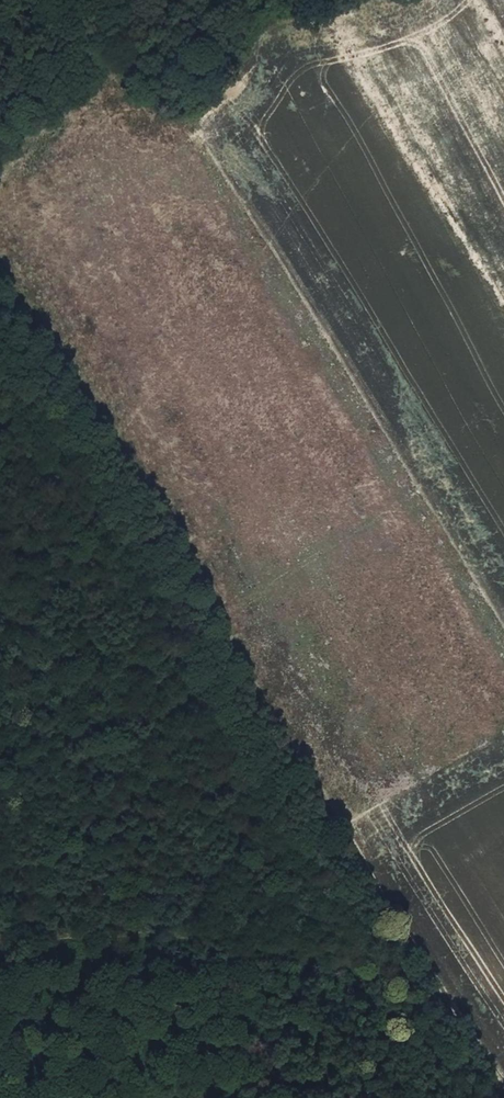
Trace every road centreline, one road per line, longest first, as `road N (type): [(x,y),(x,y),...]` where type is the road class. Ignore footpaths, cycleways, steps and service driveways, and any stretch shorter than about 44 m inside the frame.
road 1 (track): [(487,1097),(370,954),(334,876),(269,833),(212,741),(145,548),(94,468),(0,372)]
road 2 (track): [(0,934),(358,928)]
road 3 (track): [(0,120),(60,44),(128,0)]

